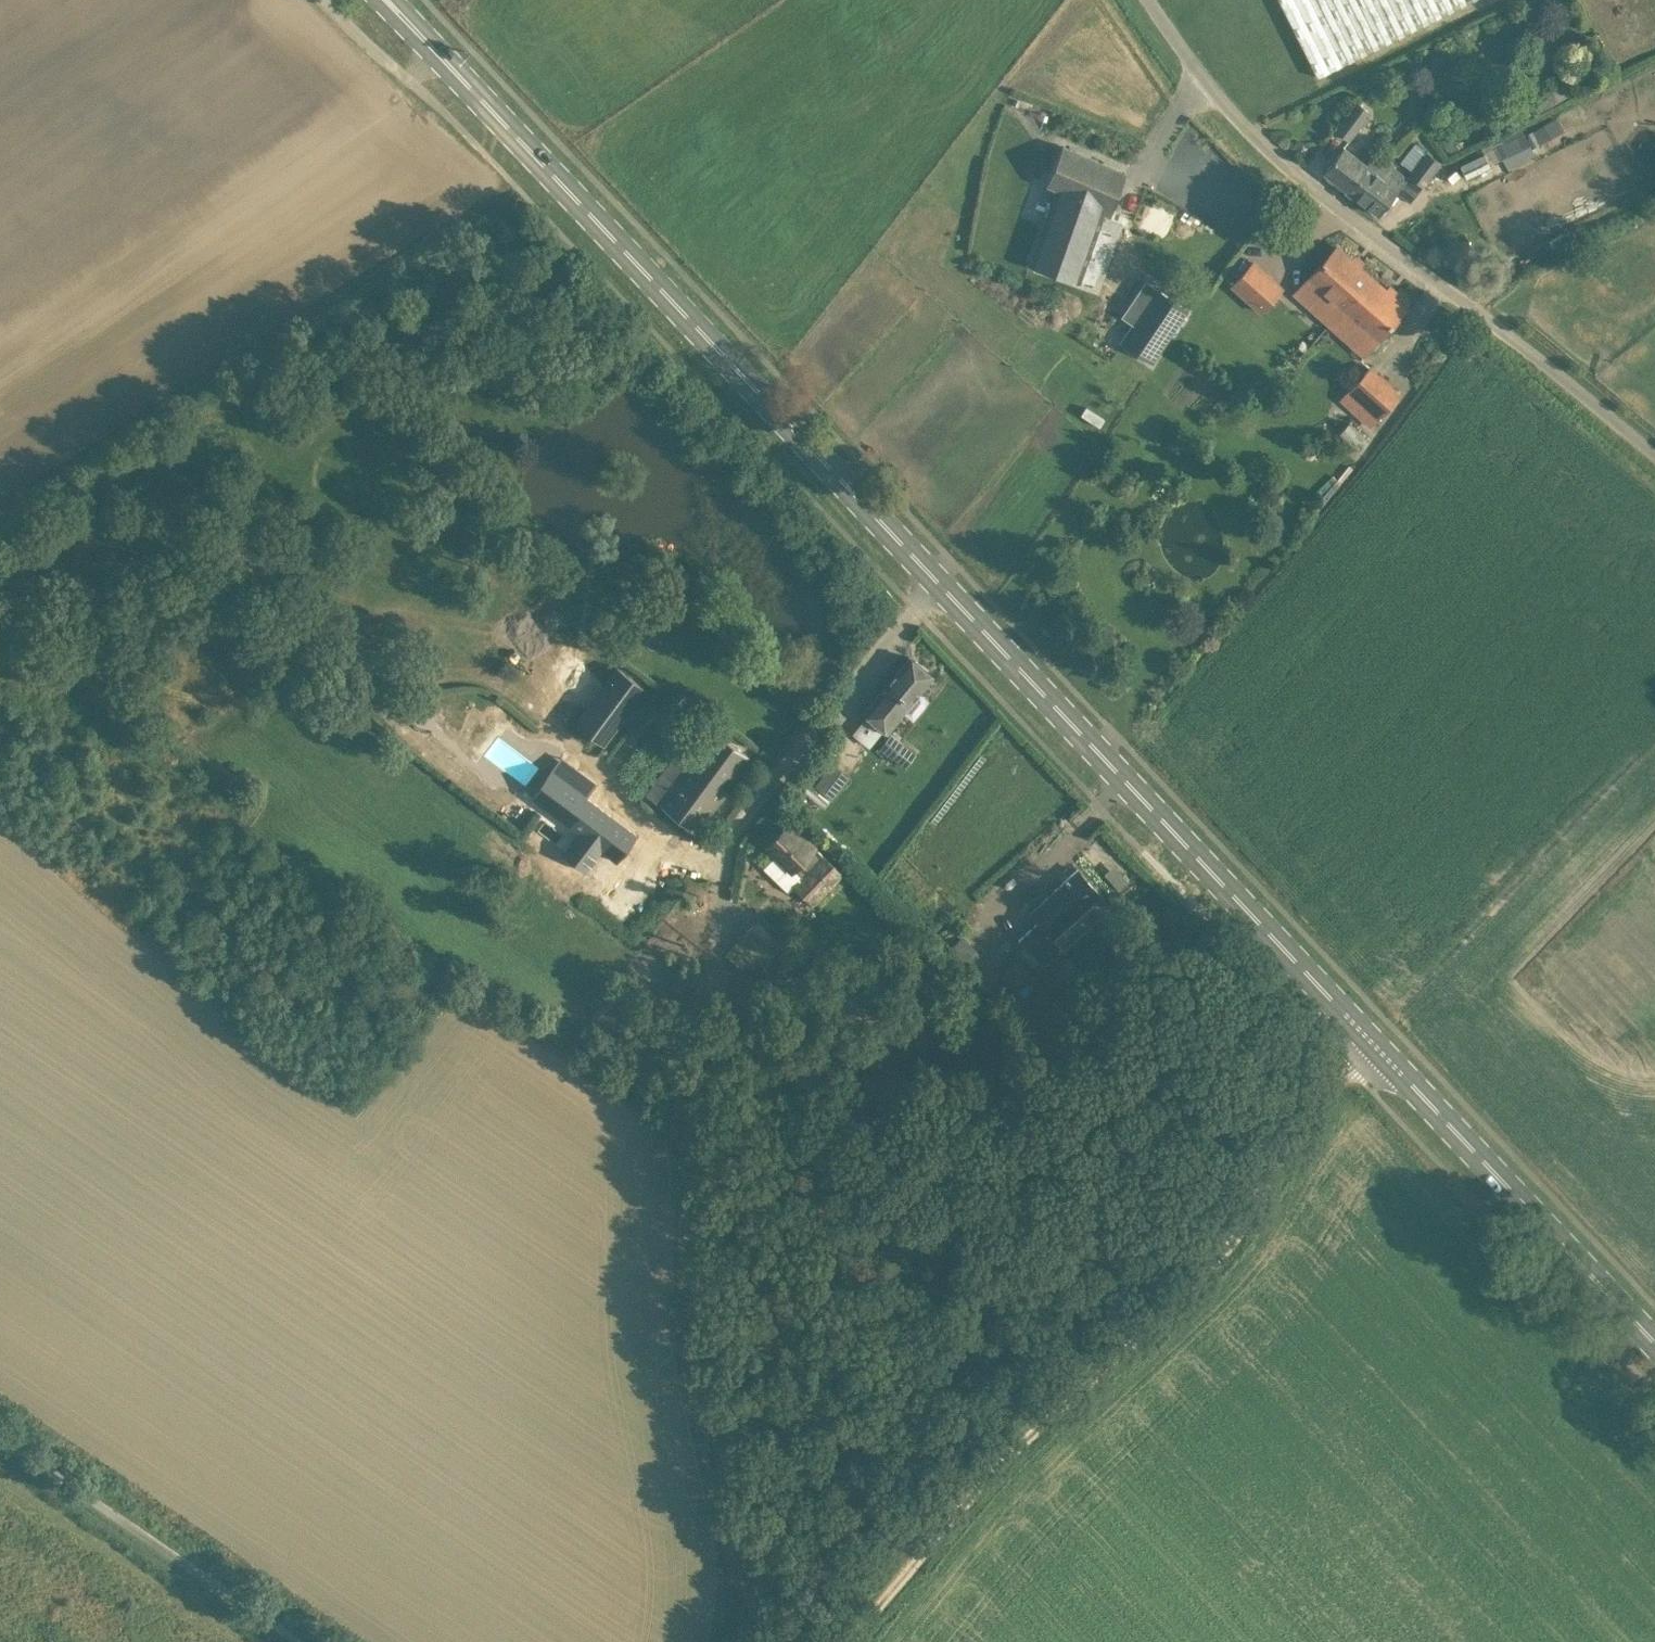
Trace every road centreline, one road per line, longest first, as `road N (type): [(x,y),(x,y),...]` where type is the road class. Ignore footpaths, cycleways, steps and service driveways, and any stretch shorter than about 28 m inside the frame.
road 1 (primary): [(1654,1339),(937,580)]
road 2 (primary): [(937,580),(387,0)]
road 3 (track): [(854,1641),(955,1513),(1196,1294),(1369,1038)]
road 4 (unclassified): [(1486,315),(1274,153),(1198,76),(1145,0)]
road 5 (unclassified): [(726,842),(937,580)]
road 6 (unclassified): [(1654,451),(1486,315)]
road 7 (unclassified): [(1486,315),(1582,237),(1654,201)]

